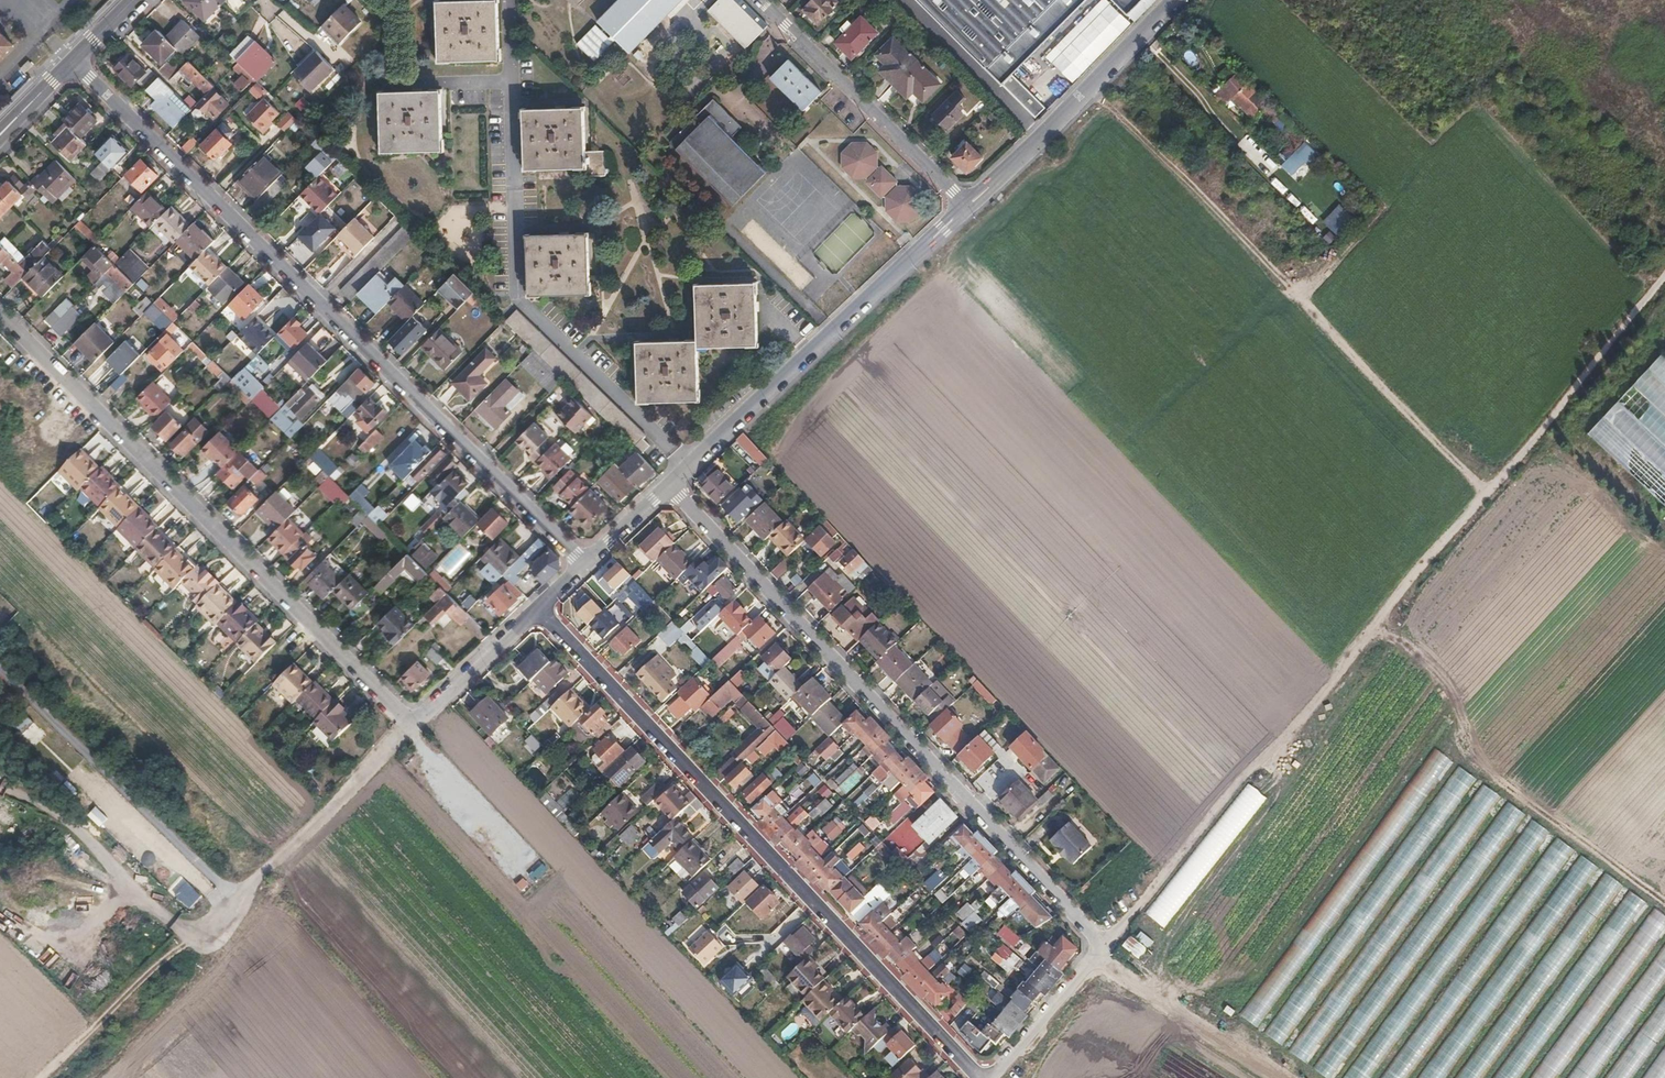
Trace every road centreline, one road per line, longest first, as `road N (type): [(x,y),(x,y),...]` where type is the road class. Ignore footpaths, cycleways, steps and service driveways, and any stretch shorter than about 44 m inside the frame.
road 1 (residential): [(584,566),(72,62)]
road 2 (residential): [(978,1077),(539,609)]
road 3 (residential): [(1103,945),(667,487)]
road 4 (residential): [(0,315),(412,730)]
road 5 (track): [(1090,90),(1480,495)]
road 6 (residential): [(506,0),(519,297),(688,466)]
road 7 (unclassified): [(688,466),(965,206)]
road 8 (track): [(412,730),(233,899),(180,931)]
road 9 (unclassified): [(965,206),(1177,0)]
road 10 (residential): [(965,206),(760,0)]
road 11 (track): [(1103,945),(1284,1077)]
road 12 (track): [(180,931),(41,1077)]
road 13 (unclassified): [(412,730),(539,609)]
road 14 (residential): [(994,1077),(1103,945)]

